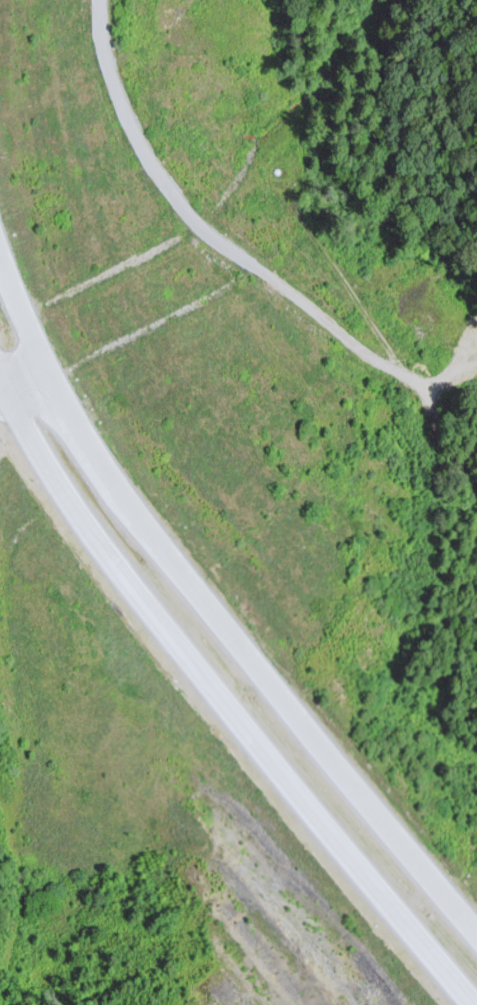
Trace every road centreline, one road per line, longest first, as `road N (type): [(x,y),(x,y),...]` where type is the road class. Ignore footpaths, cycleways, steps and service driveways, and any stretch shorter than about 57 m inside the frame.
road 1 (trunk): [(476,936),(117,504),(41,370),(0,264)]
road 2 (trunk): [(0,389),(81,530),(476,1004)]

